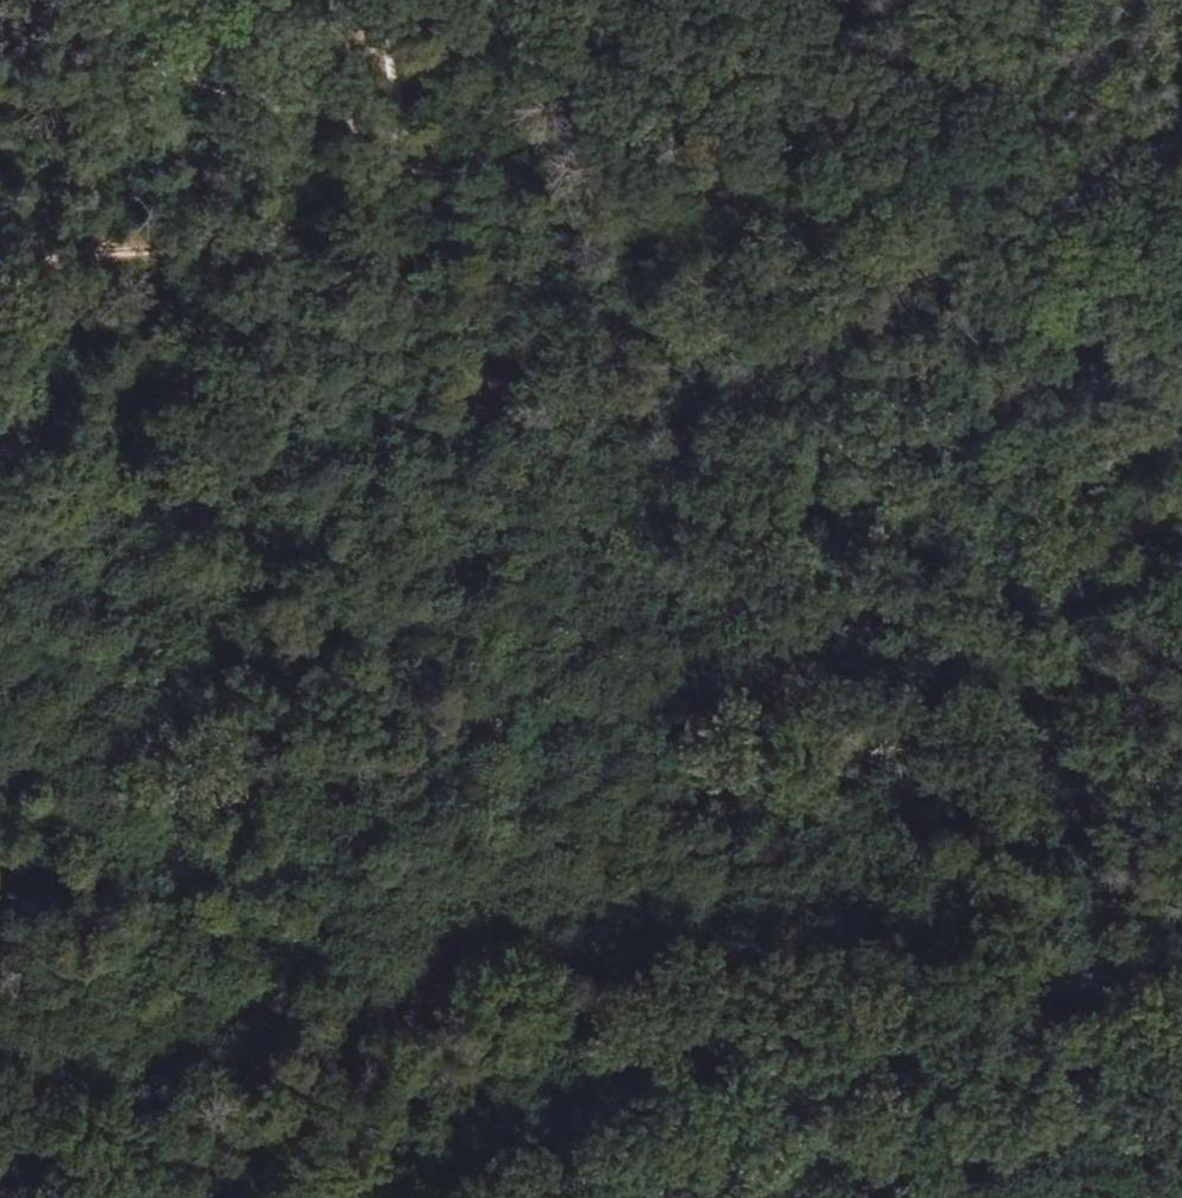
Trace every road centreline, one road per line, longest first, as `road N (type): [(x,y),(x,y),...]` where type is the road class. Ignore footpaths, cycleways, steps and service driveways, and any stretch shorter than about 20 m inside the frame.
road 1 (track): [(0,267),(262,238),(404,171),(523,145),(804,222),(962,235),(1064,272),(1181,287)]
road 2 (track): [(1181,1068),(820,1197)]

